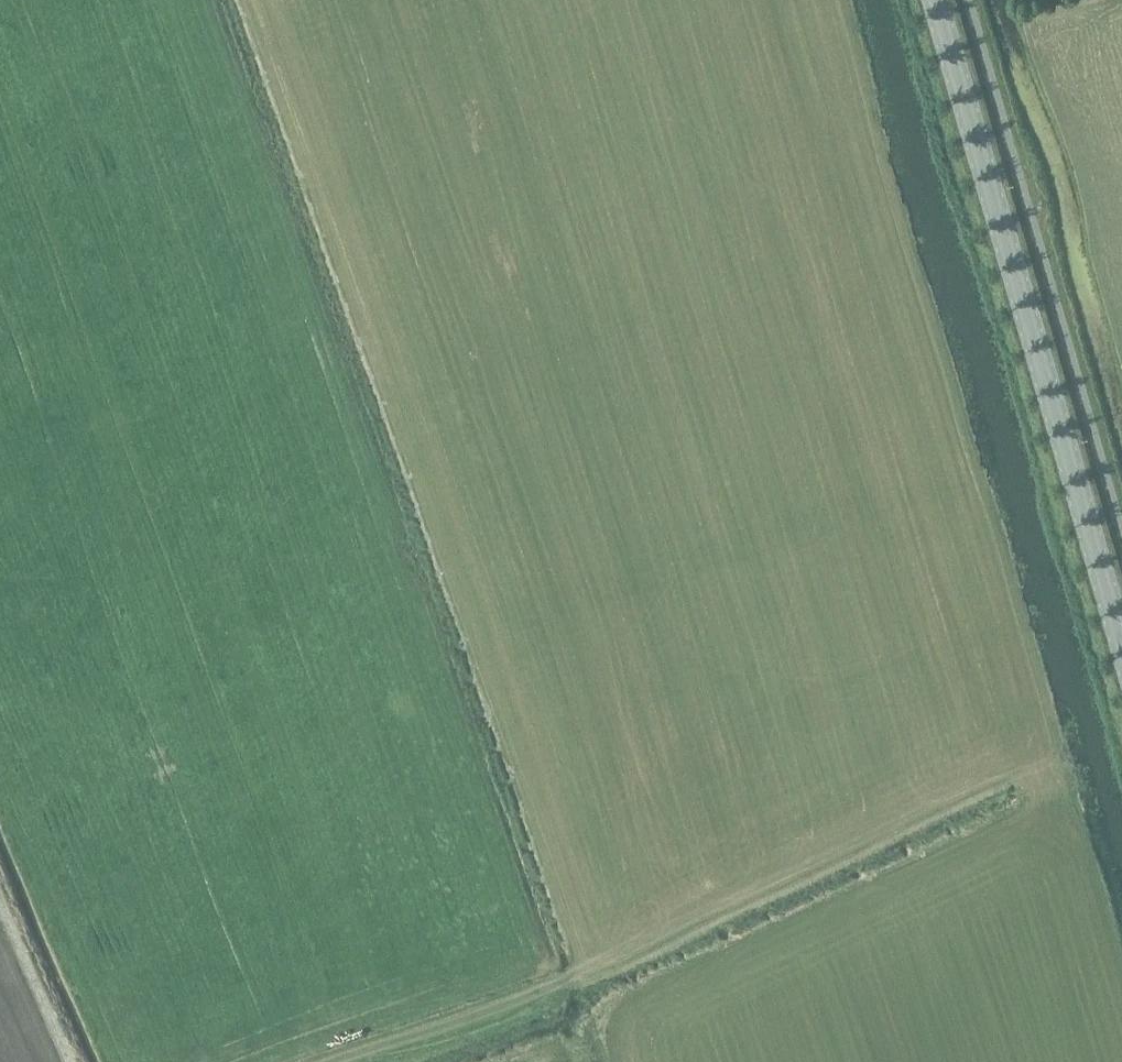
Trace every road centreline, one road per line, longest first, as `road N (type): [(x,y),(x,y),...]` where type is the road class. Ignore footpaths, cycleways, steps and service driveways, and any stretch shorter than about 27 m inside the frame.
road 1 (tertiary): [(1121,644),(935,0)]
road 2 (track): [(0,900),(70,1061)]

